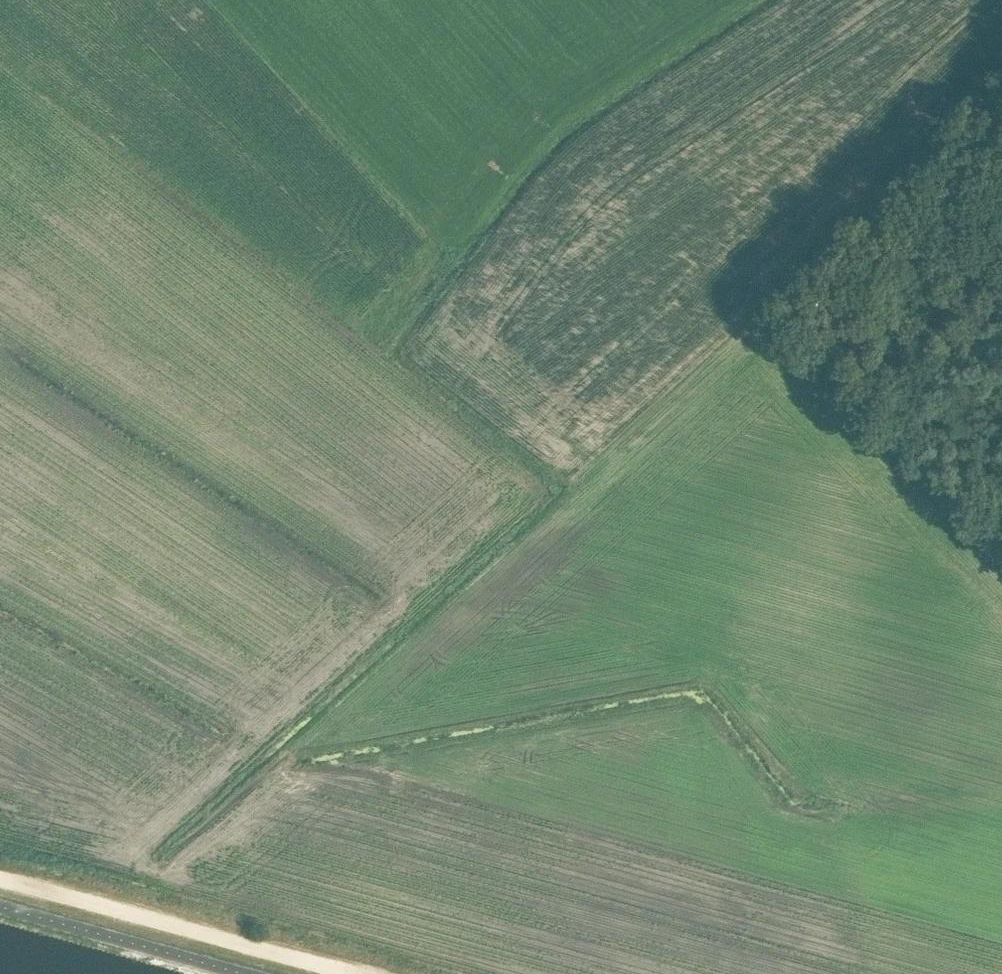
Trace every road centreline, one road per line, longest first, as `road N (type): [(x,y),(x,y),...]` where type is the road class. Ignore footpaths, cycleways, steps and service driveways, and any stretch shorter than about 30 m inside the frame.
road 1 (track): [(358,973),(0,877)]

